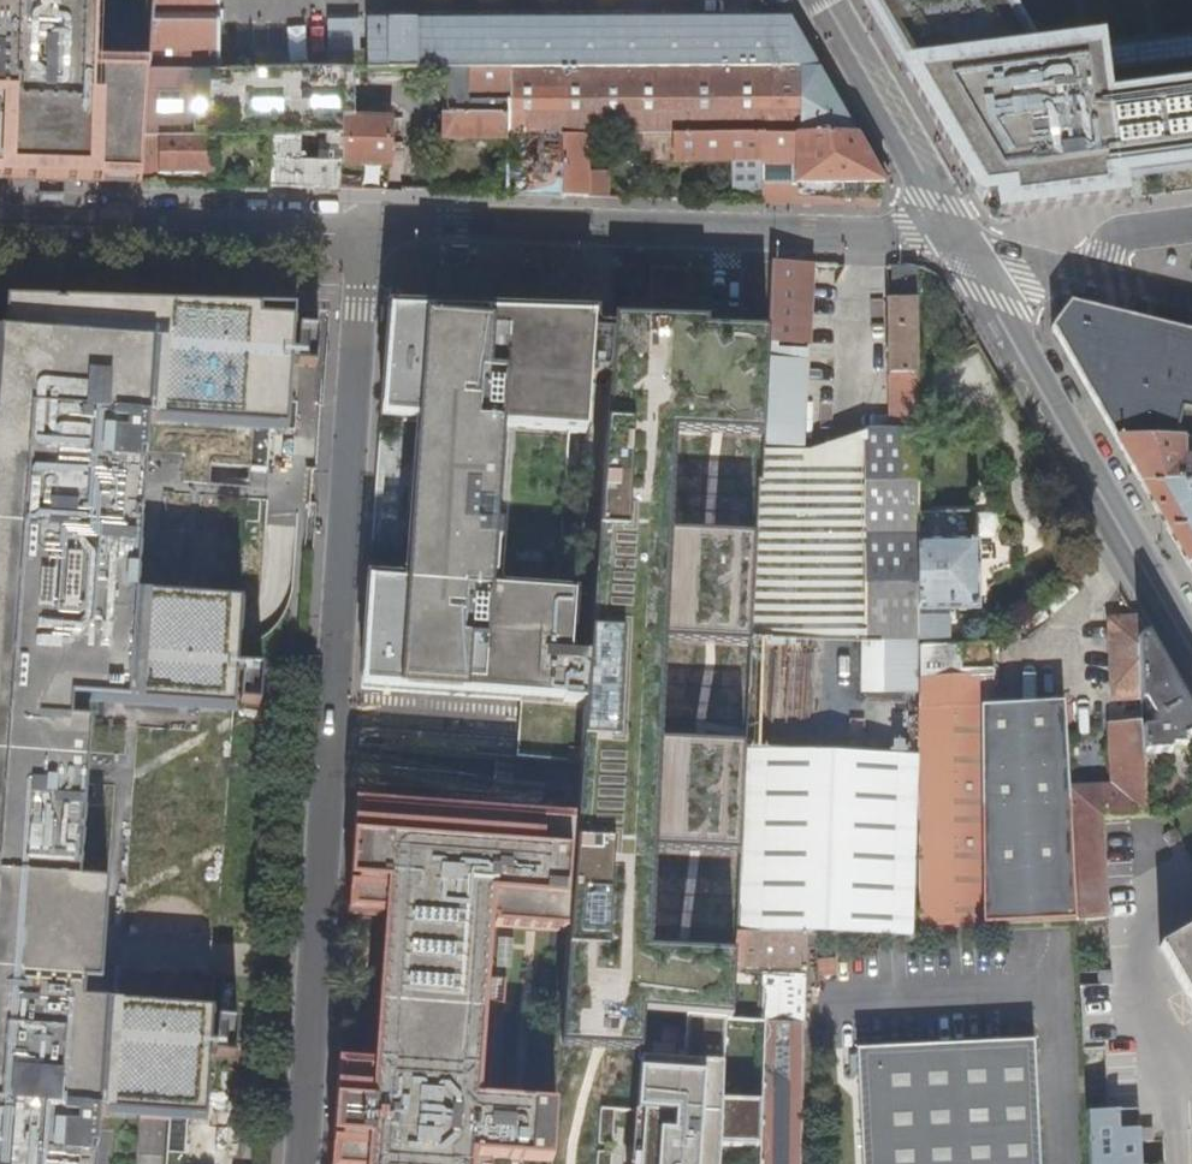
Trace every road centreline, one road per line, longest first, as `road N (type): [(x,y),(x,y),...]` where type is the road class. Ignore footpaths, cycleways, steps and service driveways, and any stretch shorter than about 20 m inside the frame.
road 1 (residential): [(300,1163),(364,234)]
road 2 (residential): [(954,242),(915,235),(443,225),(364,234)]
road 3 (residential): [(1191,650),(954,242)]
road 4 (residential): [(364,234),(0,224)]
road 5 (residential): [(954,242),(825,0)]
road 6 (residential): [(1091,277),(954,242)]
road 7 (residential): [(1191,227),(1130,235),(1091,277)]

